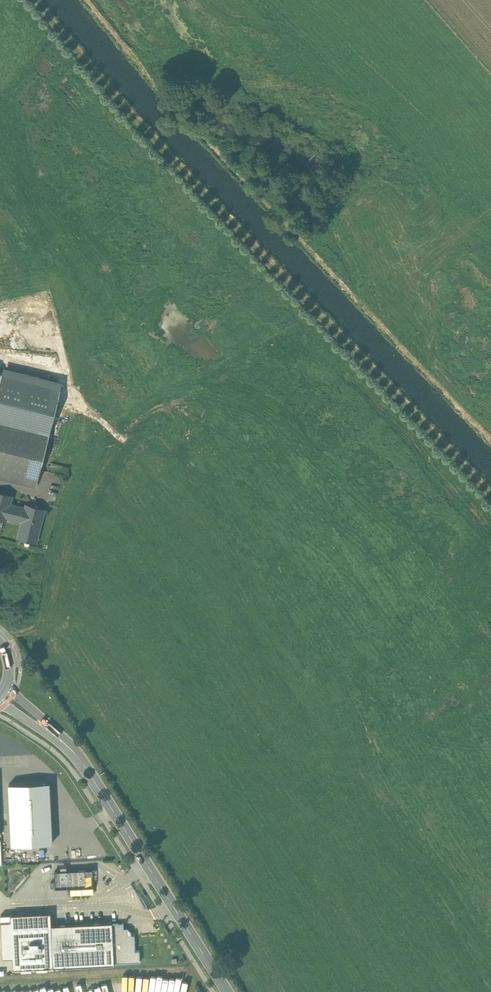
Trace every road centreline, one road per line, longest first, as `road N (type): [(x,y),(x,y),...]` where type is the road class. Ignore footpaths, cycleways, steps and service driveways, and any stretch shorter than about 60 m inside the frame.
road 1 (tertiary): [(4,696),(77,751),(230,991)]

